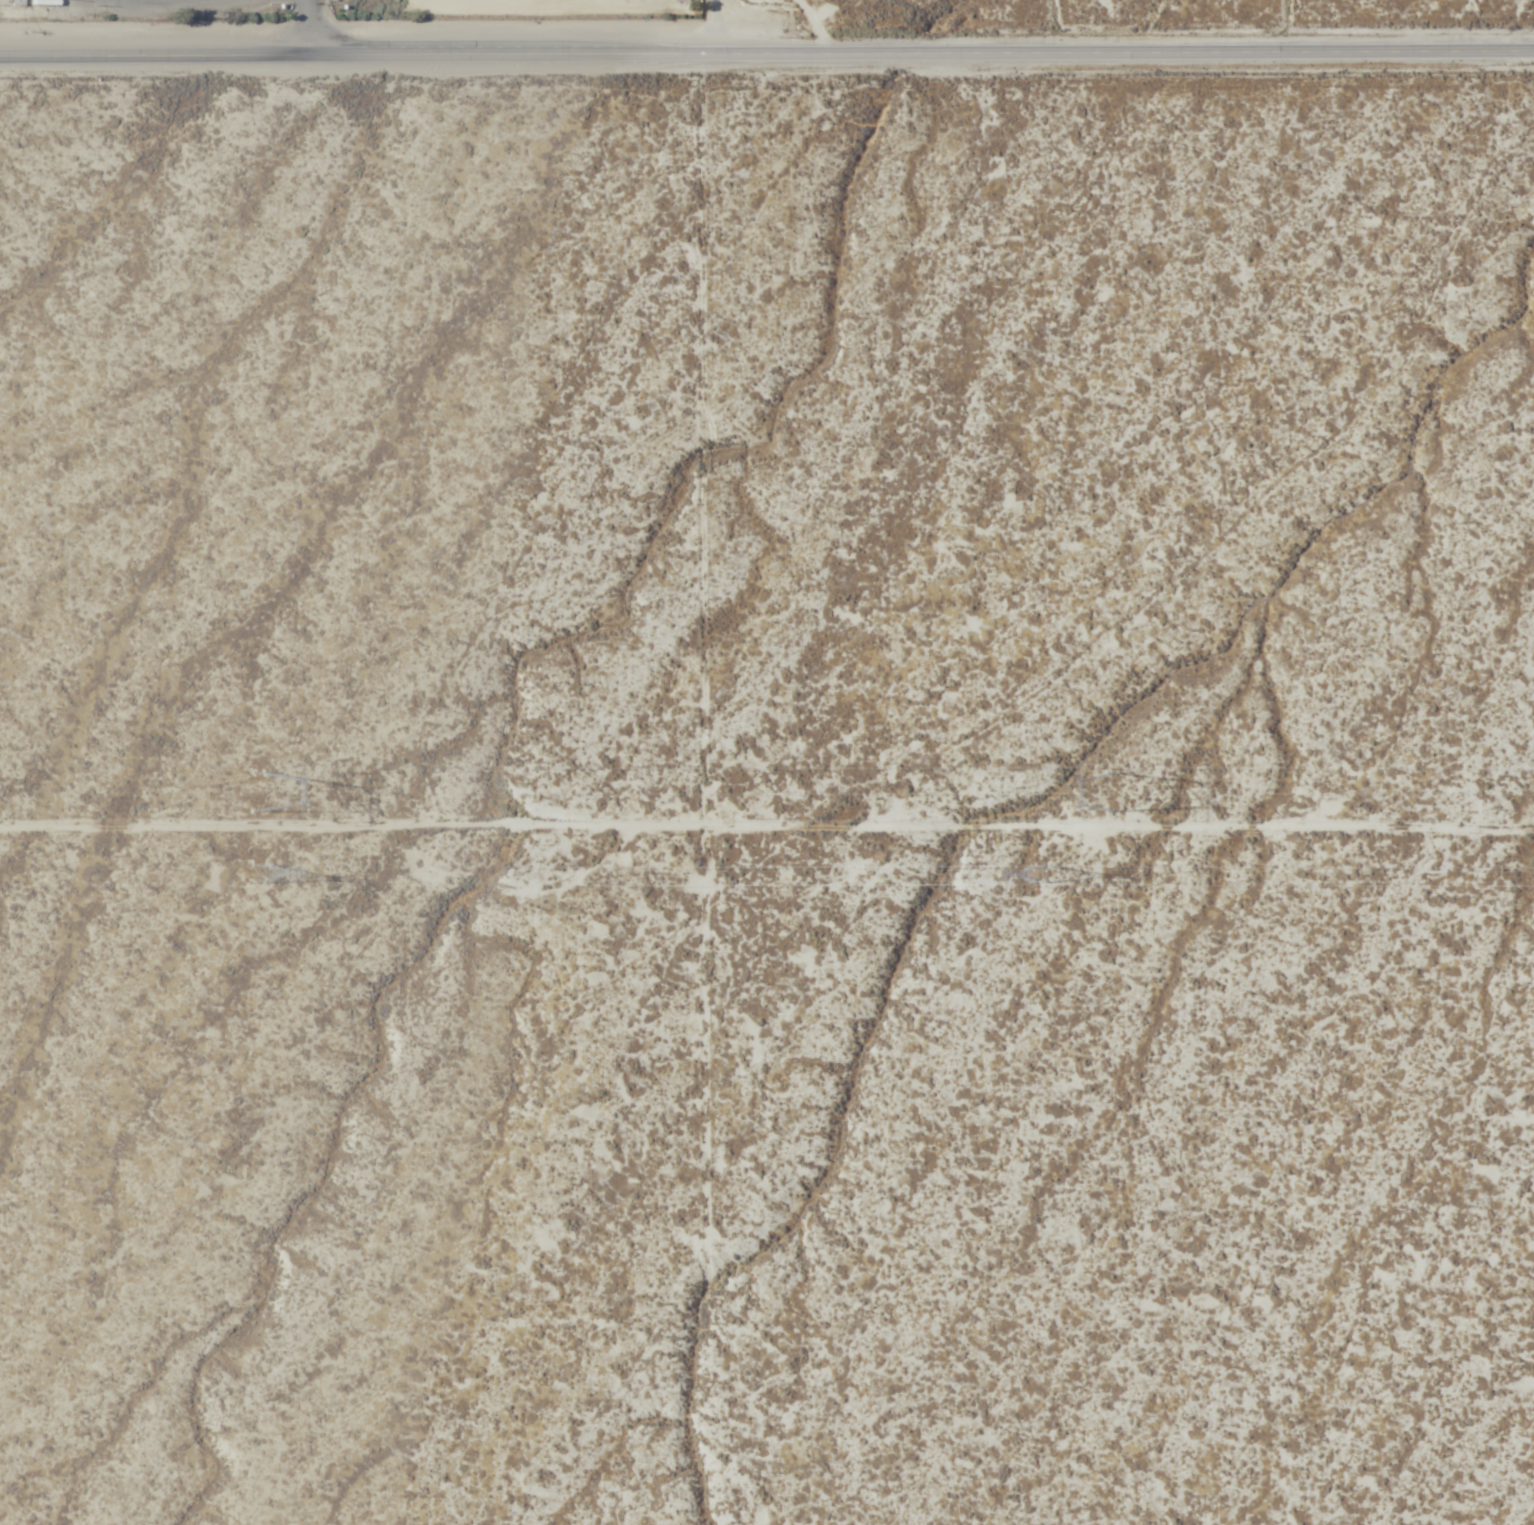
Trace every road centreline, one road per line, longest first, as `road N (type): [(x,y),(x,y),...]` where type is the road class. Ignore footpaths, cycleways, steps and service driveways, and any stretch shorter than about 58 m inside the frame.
road 1 (tertiary): [(1533,51),(0,53)]

